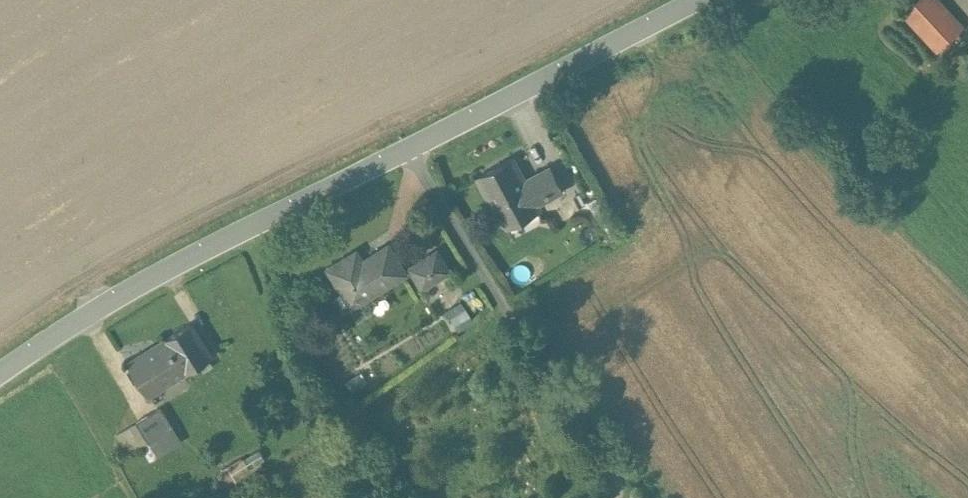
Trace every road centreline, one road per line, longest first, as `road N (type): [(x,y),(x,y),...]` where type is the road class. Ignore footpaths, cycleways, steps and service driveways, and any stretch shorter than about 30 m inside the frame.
road 1 (unclassified): [(0,372),(44,339),(694,0)]

